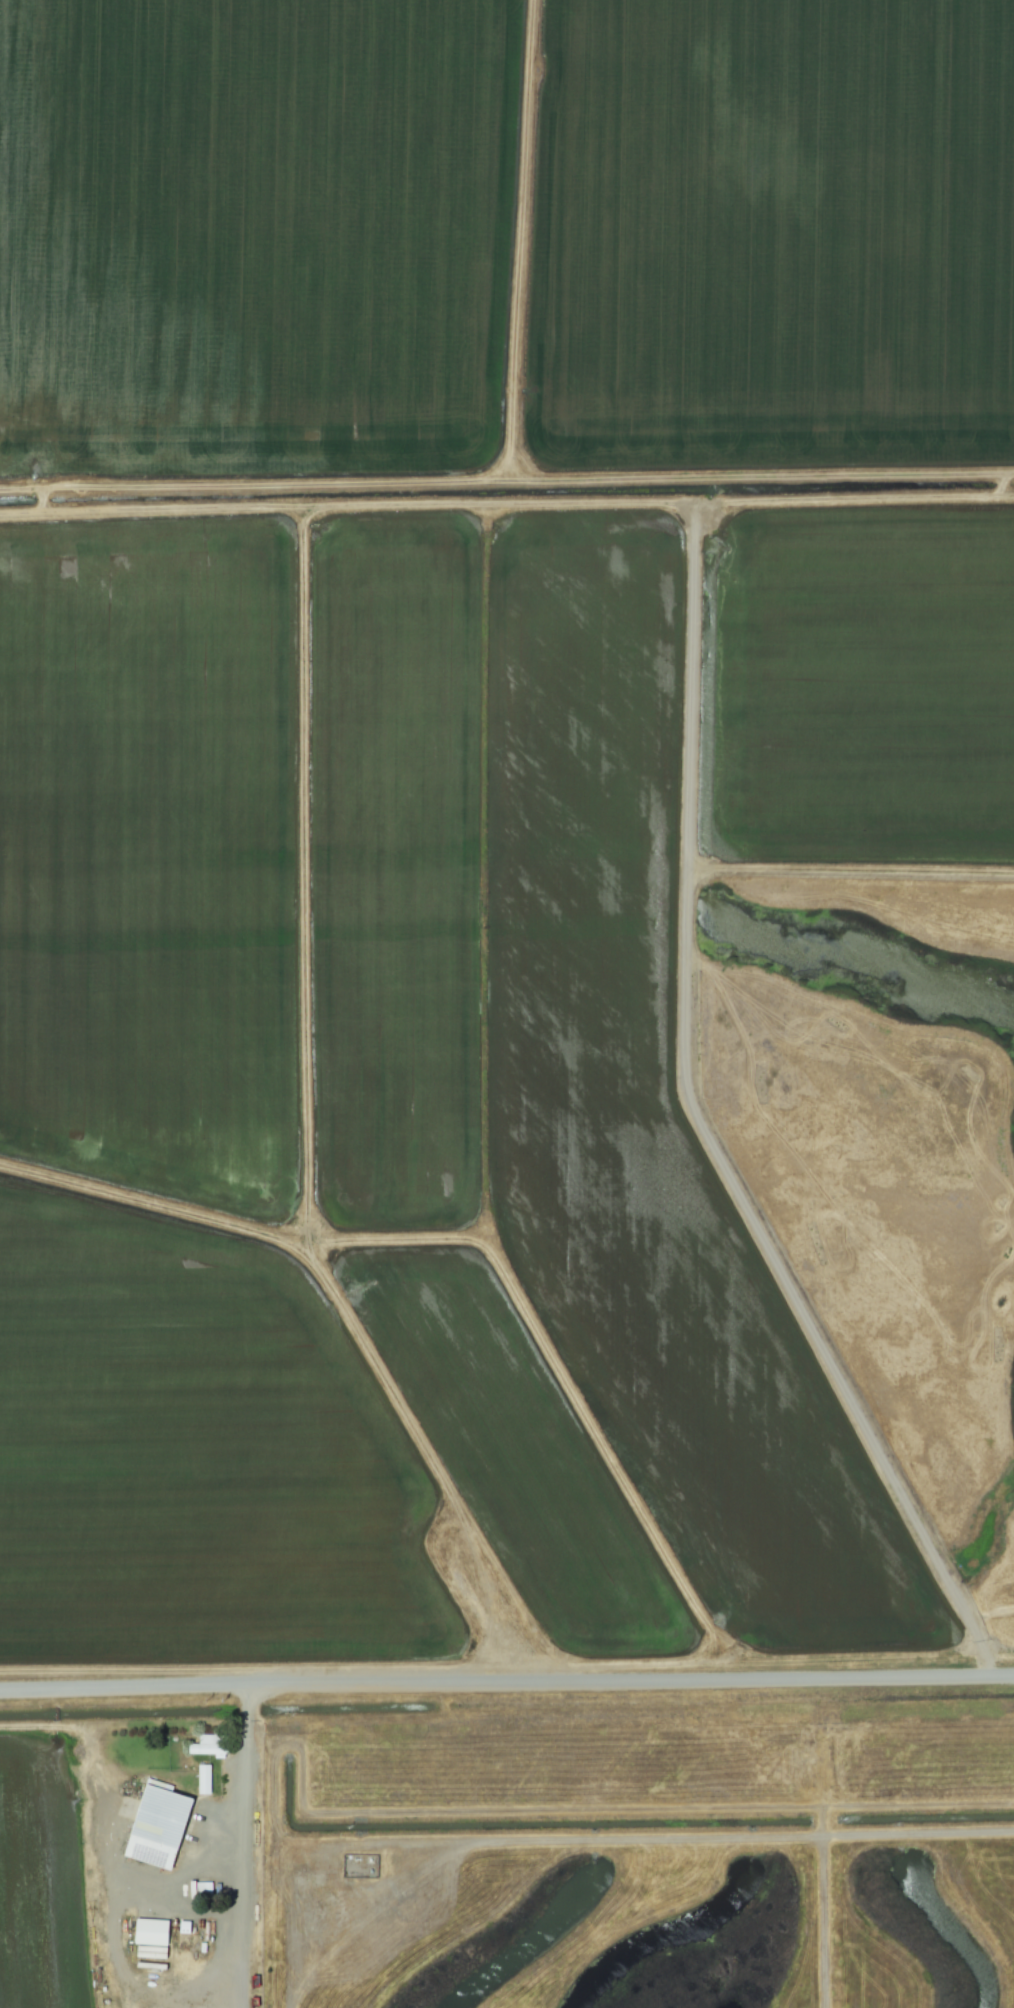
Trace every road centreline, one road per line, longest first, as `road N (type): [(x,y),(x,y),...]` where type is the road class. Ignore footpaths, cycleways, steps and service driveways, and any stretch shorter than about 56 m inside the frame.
road 1 (residential): [(0,1696),(1013,1679)]

